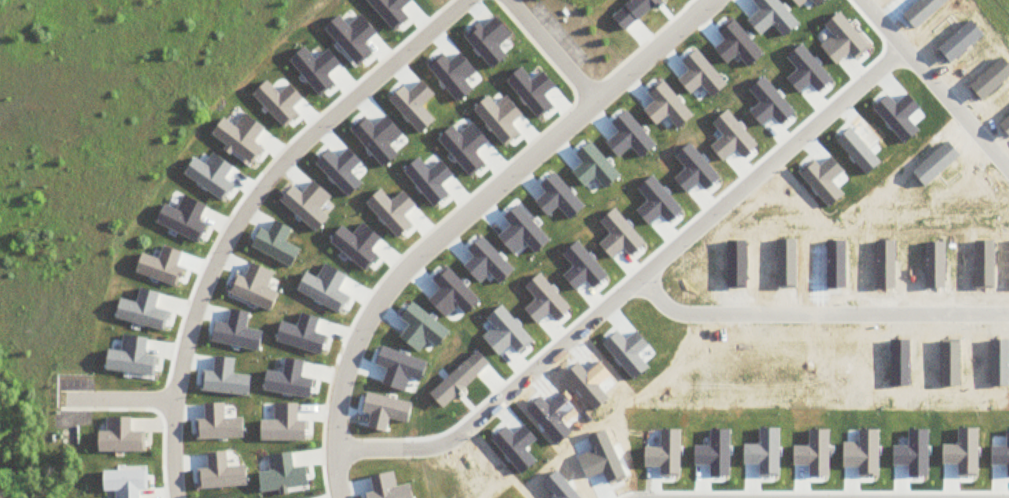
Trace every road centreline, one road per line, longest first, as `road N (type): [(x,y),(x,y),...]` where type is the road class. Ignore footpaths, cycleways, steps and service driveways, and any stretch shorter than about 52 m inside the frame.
road 1 (residential): [(332,444),(415,444),(454,433),(900,43),(1008,171)]
road 2 (residential): [(340,497),(331,449),(343,362),(406,264),(705,0)]
road 3 (residential): [(460,0),(251,193),(188,317),(170,421),(179,497)]
road 4 (residential): [(636,273),(682,310),(1008,310)]
road 5 (residential): [(633,497),(1008,497)]
road 6 (residential): [(594,98),(503,0)]

